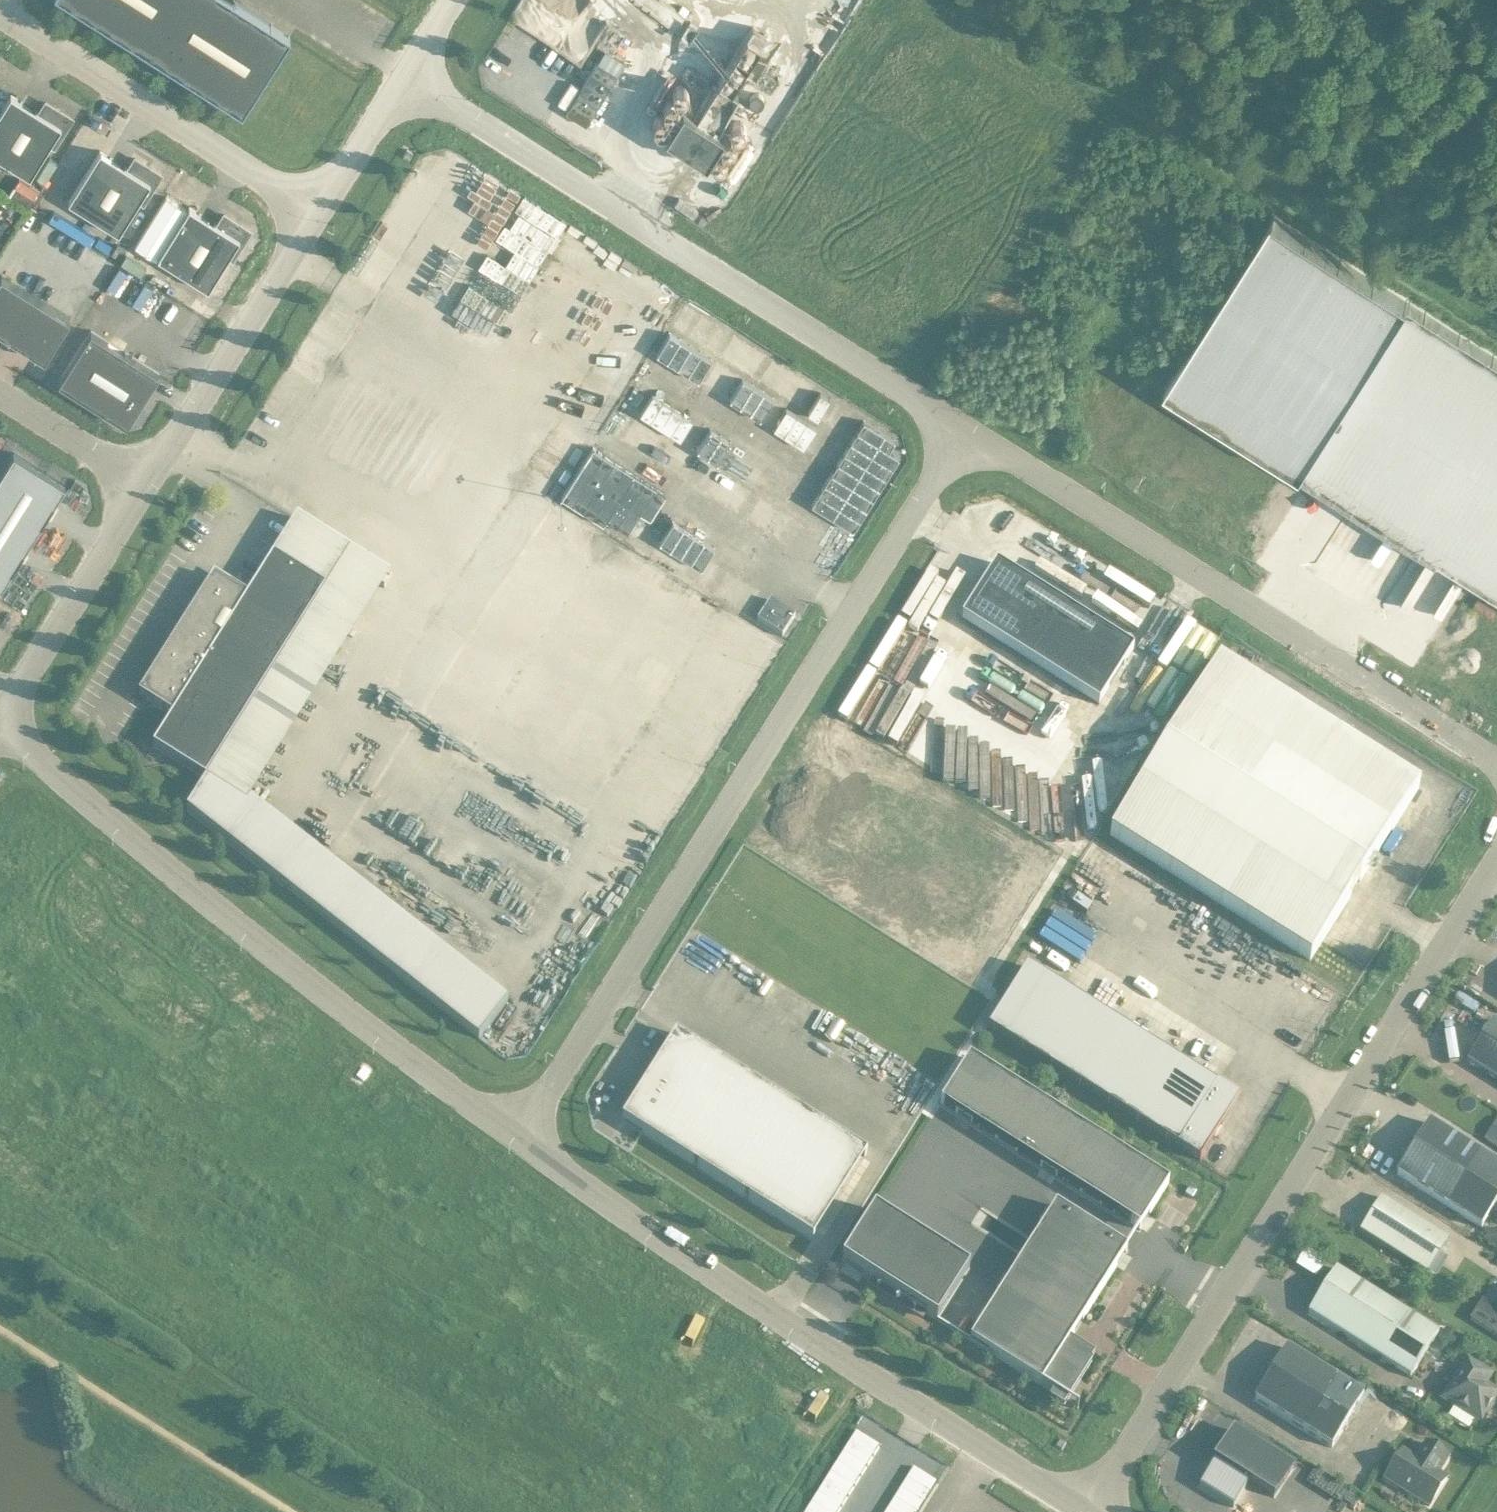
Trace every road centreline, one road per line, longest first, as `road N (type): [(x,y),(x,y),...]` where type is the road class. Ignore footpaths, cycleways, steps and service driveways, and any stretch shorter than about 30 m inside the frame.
road 1 (unclassified): [(521,1137),(960,431)]
road 2 (unclassified): [(1085,1511),(1496,859)]
road 3 (unclassified): [(1085,1511),(521,1137)]
road 4 (unclassified): [(960,431),(400,75)]
road 5 (unclassified): [(521,1137),(0,731)]
road 6 (unclassified): [(1496,769),(960,431)]
road 7 (unclassified): [(315,210),(0,11)]
road 8 (unclassified): [(315,210),(143,485)]
road 9 (unclassified): [(143,485),(0,713)]
road 10 (unclassified): [(0,396),(143,485)]
road 11 (unclassified): [(400,75),(315,210)]

